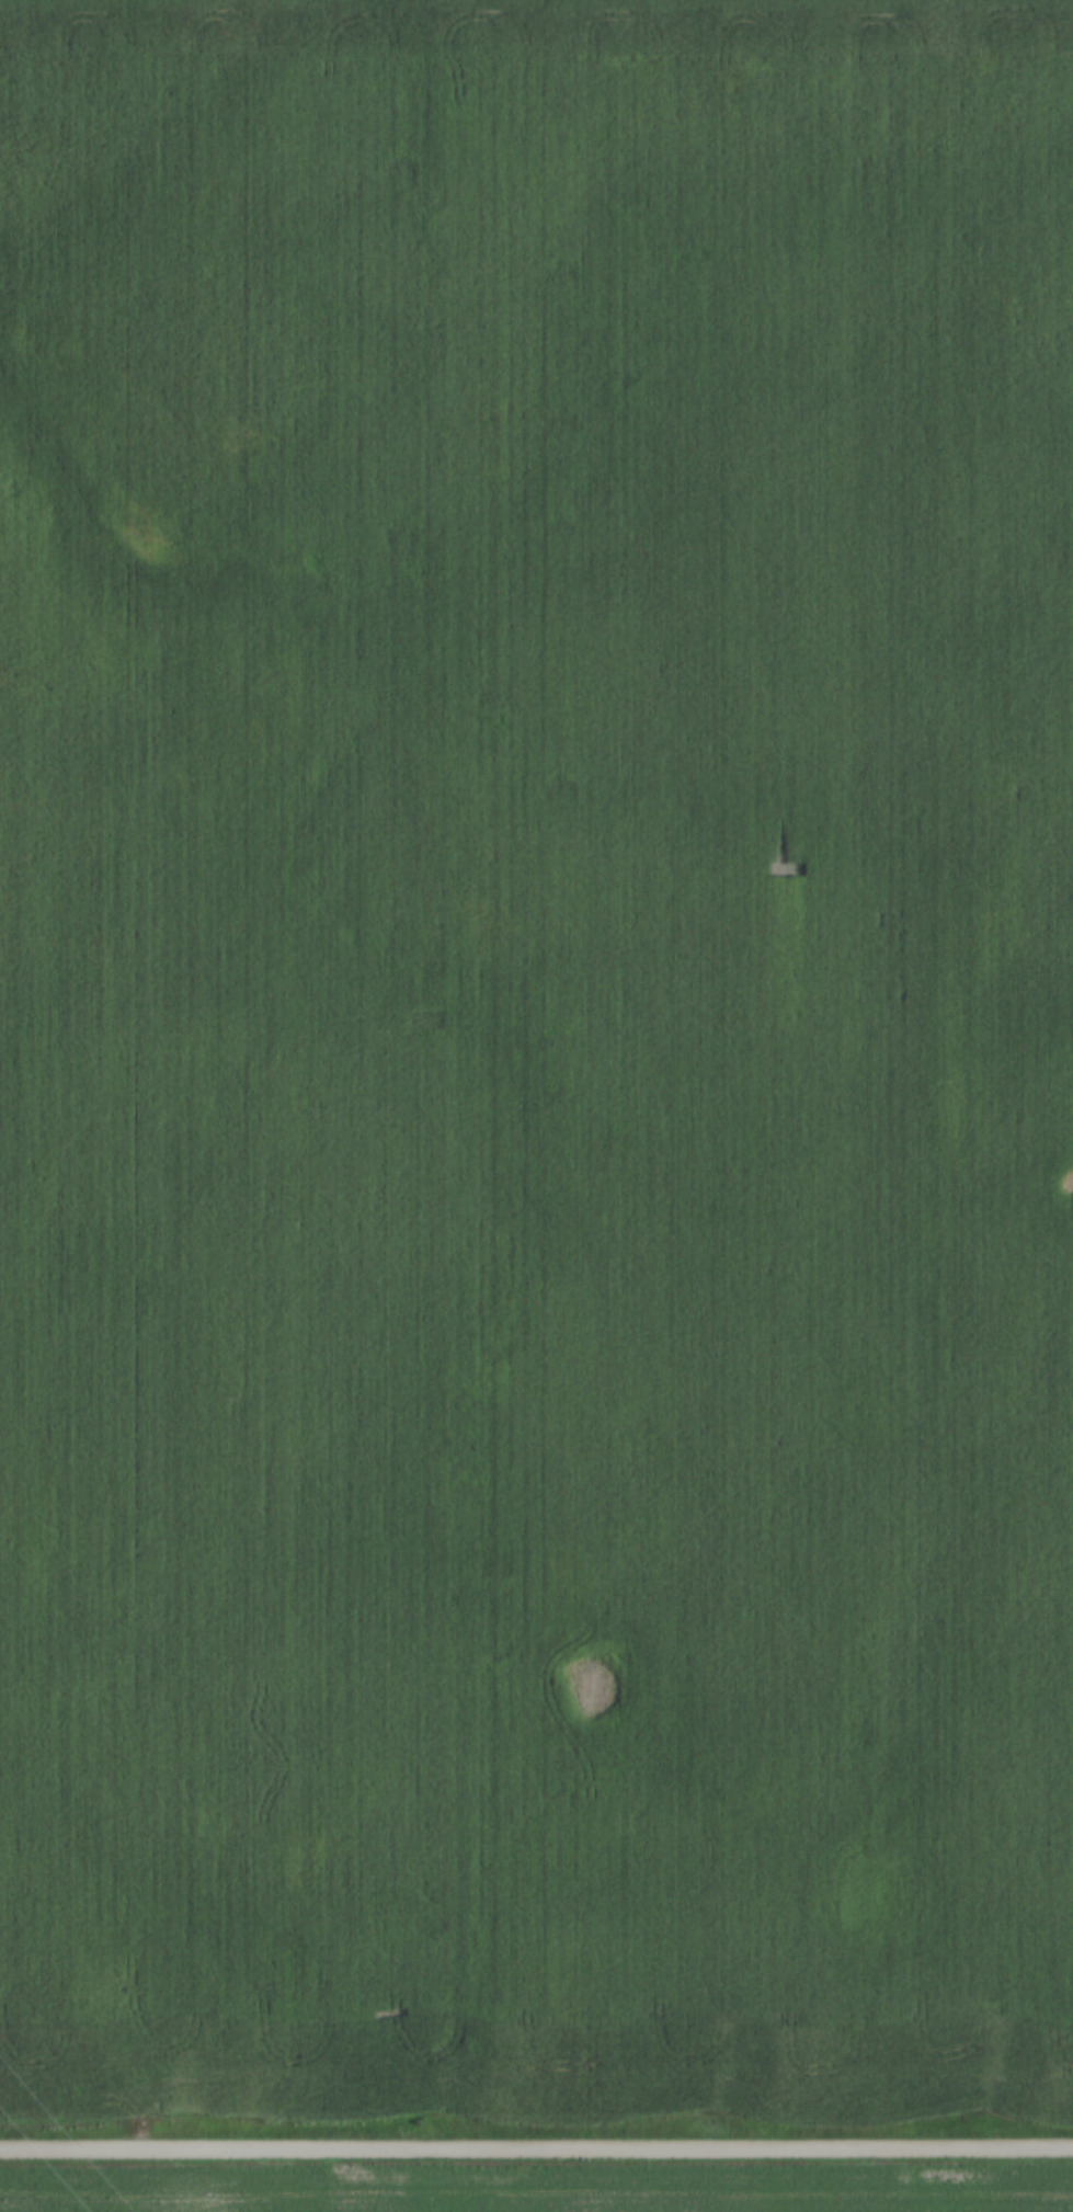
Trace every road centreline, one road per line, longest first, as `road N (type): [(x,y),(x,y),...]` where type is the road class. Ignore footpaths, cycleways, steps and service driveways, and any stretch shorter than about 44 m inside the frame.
road 1 (tertiary): [(0,2148),(1072,2145)]

